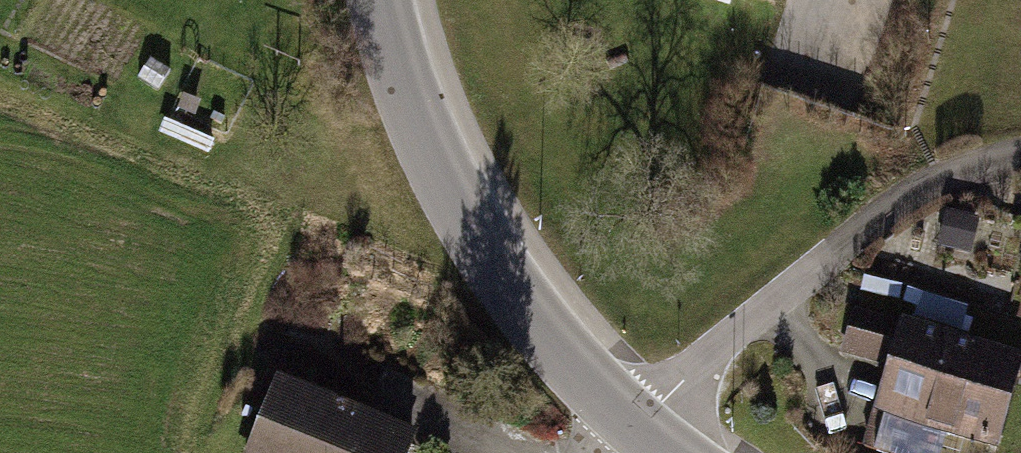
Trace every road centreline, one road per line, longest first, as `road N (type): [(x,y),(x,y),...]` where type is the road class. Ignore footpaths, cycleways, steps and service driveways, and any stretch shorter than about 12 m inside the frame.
road 1 (secondary): [(647,435),(557,353),(465,227),(413,108),(383,0)]
road 2 (residential): [(647,435),(725,351),(918,199),(1020,161)]
road 3 (track): [(303,355),(511,452)]

